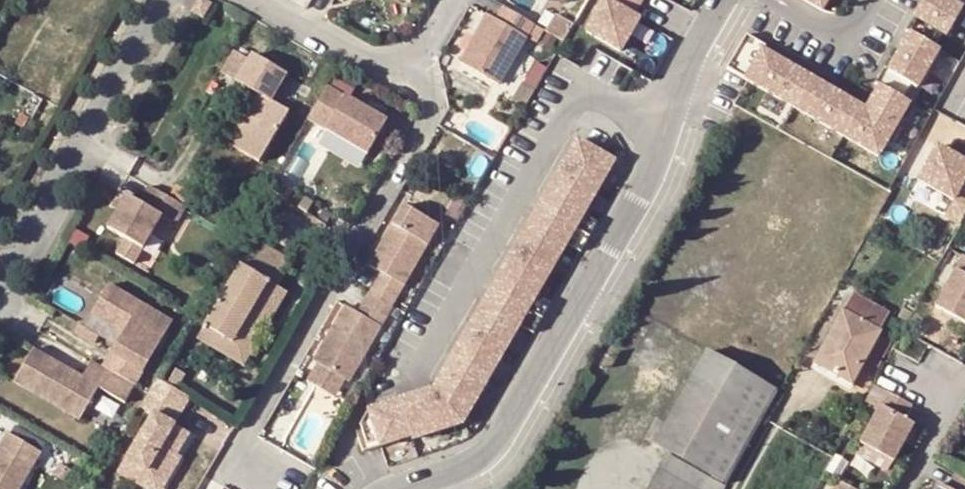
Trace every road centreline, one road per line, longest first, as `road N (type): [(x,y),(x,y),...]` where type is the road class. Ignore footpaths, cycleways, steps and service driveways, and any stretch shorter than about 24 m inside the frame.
road 1 (residential): [(400,488),(473,464),(495,444),(639,201),(682,76),(725,0)]
road 2 (residential): [(407,76),(428,94),(429,120),(238,454),(276,478)]
road 3 (residential): [(0,283),(158,0)]
road 4 (residential): [(260,0),(407,76)]

